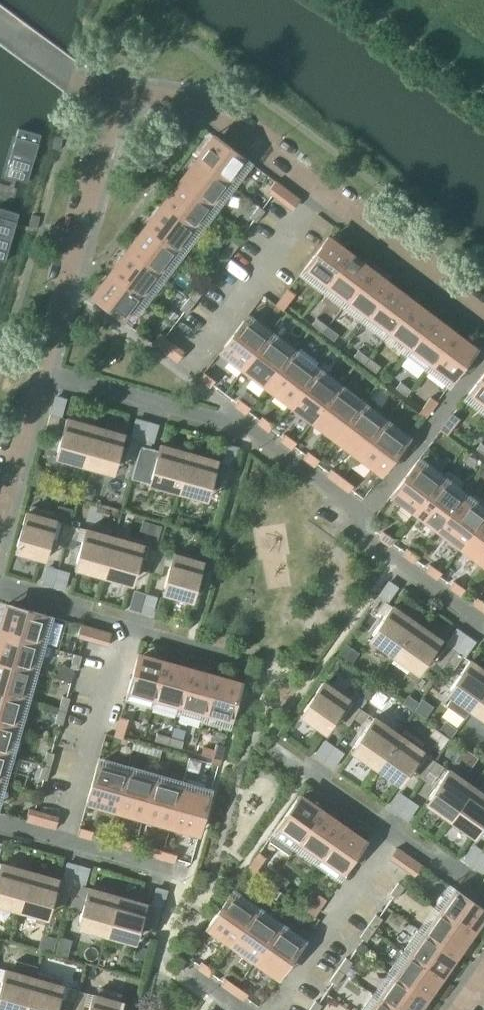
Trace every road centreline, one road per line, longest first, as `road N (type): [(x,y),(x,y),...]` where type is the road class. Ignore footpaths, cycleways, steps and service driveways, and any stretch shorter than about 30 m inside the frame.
road 1 (residential): [(43,379),(244,424),(362,514),(362,537),(483,628)]
road 2 (residential): [(109,96),(139,90),(218,111),(483,317)]
road 3 (residential): [(109,96),(43,379)]
road 4 (residential): [(0,587),(131,635),(254,666)]
road 5 (residential): [(483,891),(268,746)]
road 6 (residential): [(0,827),(180,877)]
road 7 (residential): [(43,379),(0,527)]
road 8 (residential): [(109,96),(0,22)]

